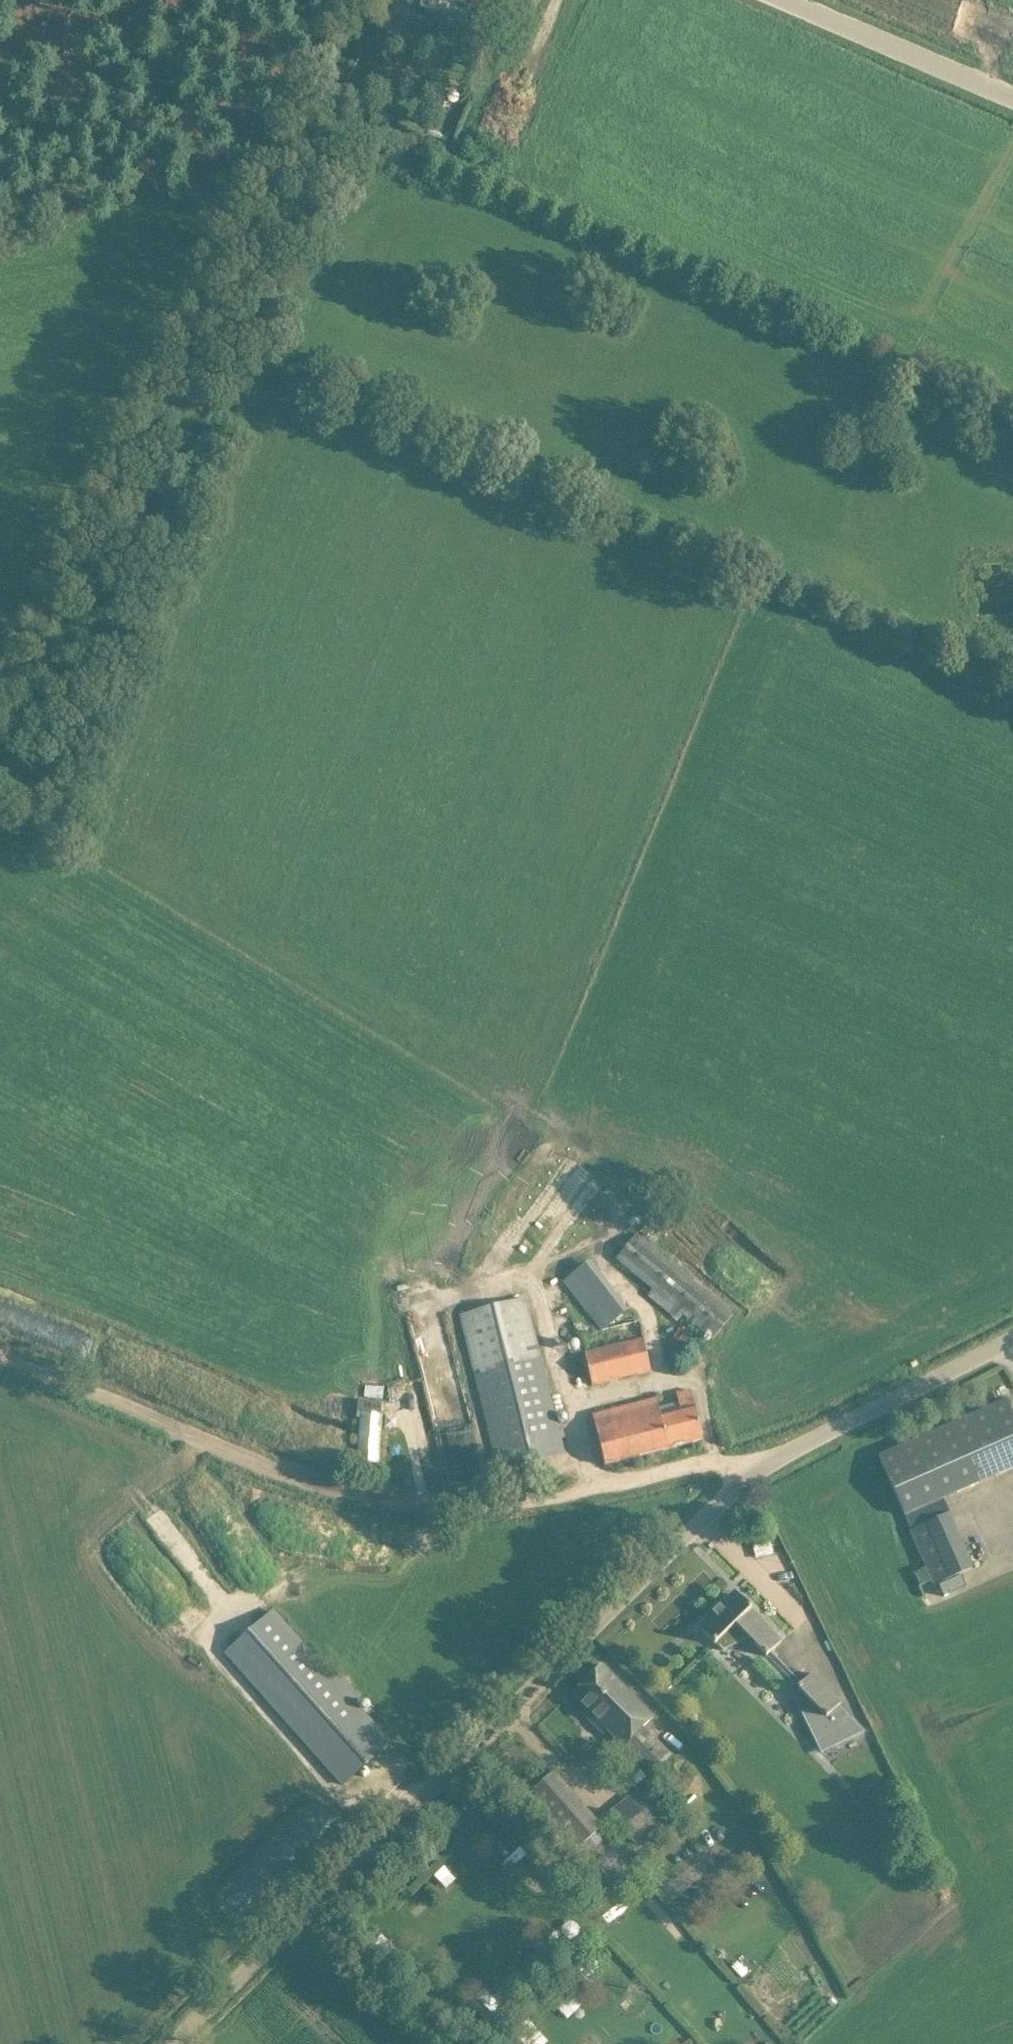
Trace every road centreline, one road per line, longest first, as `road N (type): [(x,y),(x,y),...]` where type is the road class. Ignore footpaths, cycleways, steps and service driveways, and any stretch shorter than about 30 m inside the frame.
road 1 (unclassified): [(175,2043),(670,1554),(788,1449),(1012,1348)]
road 2 (track): [(0,1371),(297,1481),(460,1506),(560,1498),(788,1449)]
road 3 (unclassified): [(1012,96),(784,0)]
road 4 (track): [(368,0),(306,120)]

